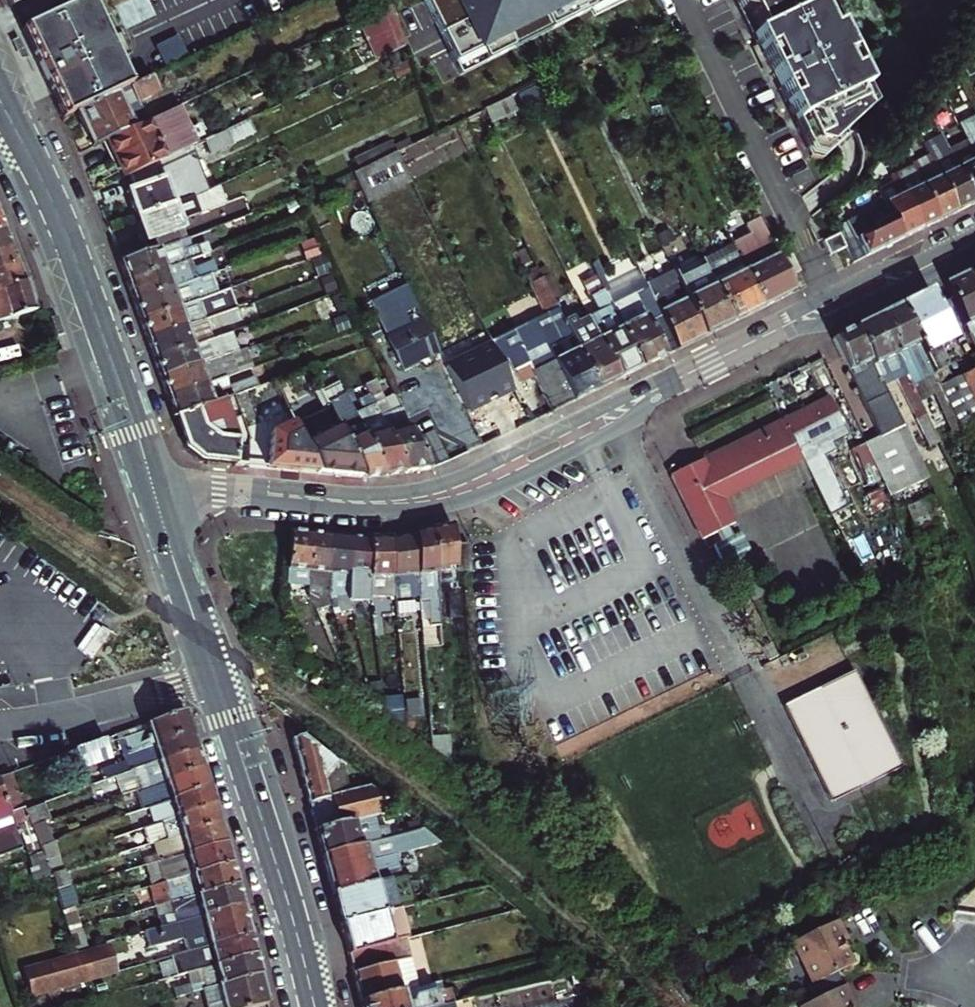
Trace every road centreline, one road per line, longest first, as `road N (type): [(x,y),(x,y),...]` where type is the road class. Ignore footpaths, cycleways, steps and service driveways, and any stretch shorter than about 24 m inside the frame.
road 1 (residential): [(152,481),(358,501),(432,497),(613,413)]
road 2 (primary): [(0,101),(63,225),(152,481)]
road 3 (residential): [(613,413),(870,284),(974,242)]
road 4 (primary): [(215,676),(316,1006)]
road 5 (unclassified): [(613,413),(749,683)]
road 6 (residential): [(0,728),(215,676)]
road 7 (primary): [(152,481),(215,676)]

